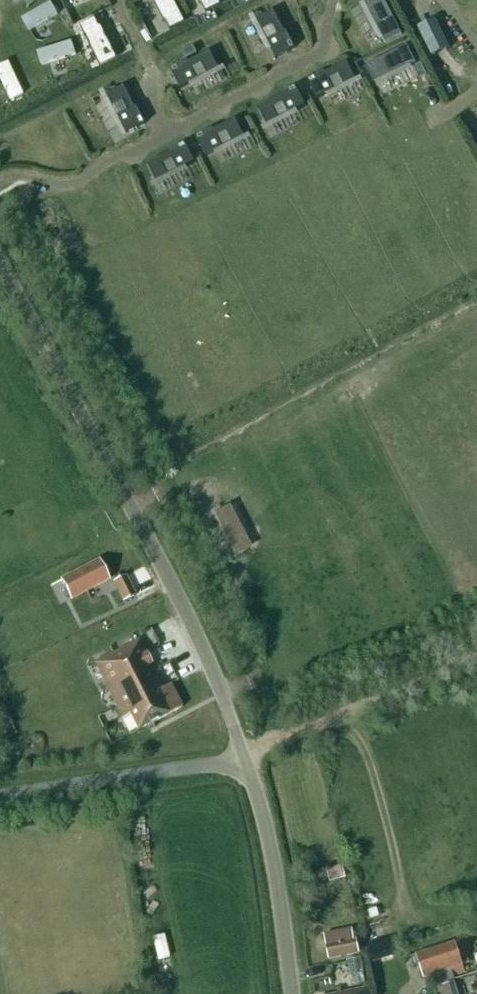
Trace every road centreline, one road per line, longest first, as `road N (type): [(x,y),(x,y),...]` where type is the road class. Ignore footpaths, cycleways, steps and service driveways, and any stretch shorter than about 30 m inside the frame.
road 1 (unclassified): [(246,756),(190,619),(0,258)]
road 2 (track): [(476,656),(246,756)]
road 3 (residential): [(0,797),(246,756)]
road 4 (unclassified): [(292,993),(246,756)]

